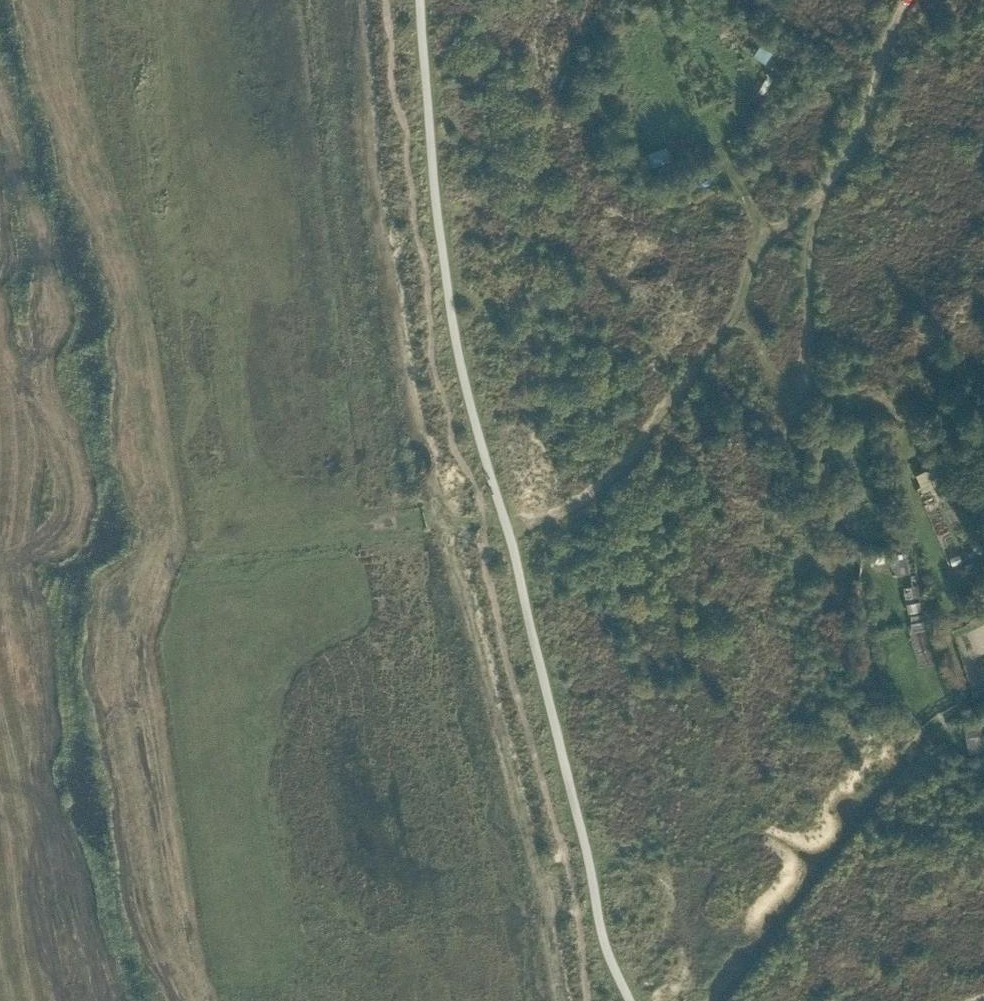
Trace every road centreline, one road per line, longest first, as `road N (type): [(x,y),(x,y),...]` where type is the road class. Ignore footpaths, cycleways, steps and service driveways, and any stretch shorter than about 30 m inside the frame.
road 1 (track): [(507,524),(567,508),(603,480),(738,316),(762,236),(822,192),(853,149),(905,0)]
road 2 (track): [(822,192),(795,438),(818,564),(863,572)]

